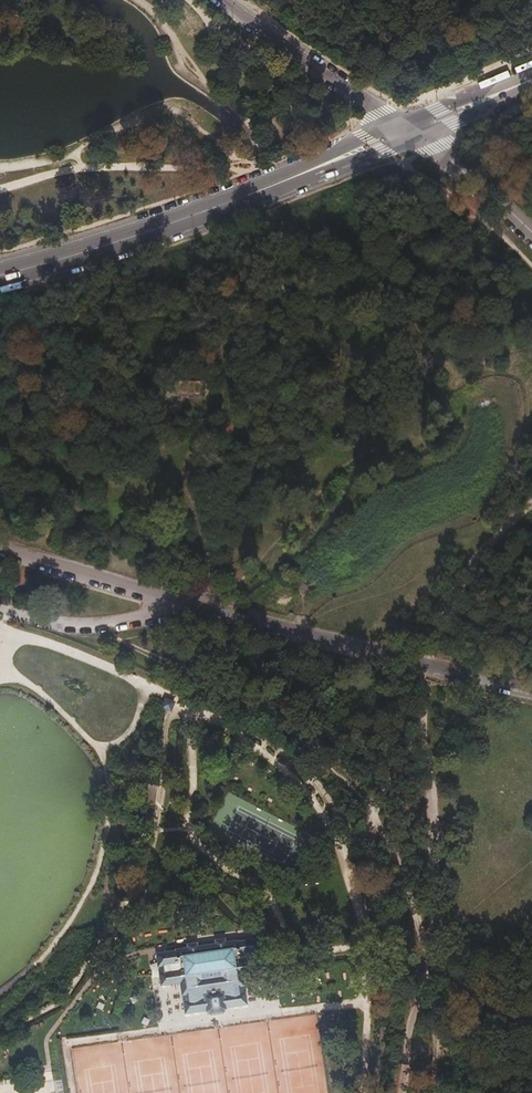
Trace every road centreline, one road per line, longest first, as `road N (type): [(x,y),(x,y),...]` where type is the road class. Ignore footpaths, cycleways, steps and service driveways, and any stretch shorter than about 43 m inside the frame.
road 1 (unclassified): [(531,688),(183,605),(0,548)]
road 2 (tertiary): [(410,131),(235,201),(0,275)]
road 3 (residential): [(222,0),(410,131)]
road 4 (unclassified): [(531,236),(410,131)]
road 5 (track): [(426,724),(346,853)]
road 6 (tertiary): [(531,79),(410,131)]

